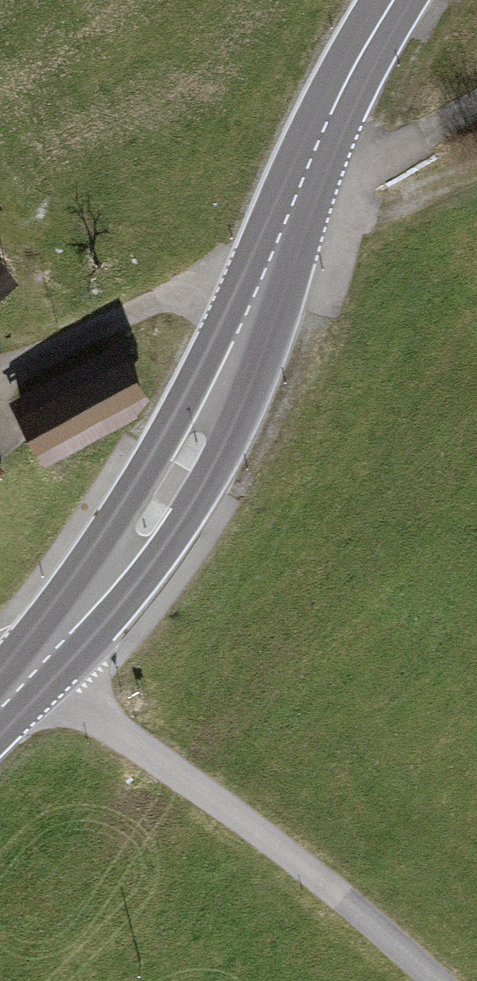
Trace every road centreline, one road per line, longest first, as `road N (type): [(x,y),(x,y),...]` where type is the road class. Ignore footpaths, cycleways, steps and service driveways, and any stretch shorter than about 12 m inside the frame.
road 1 (unclassified): [(431,980),(300,860),(20,683)]
road 2 (secondary): [(262,278),(224,394),(168,488),(20,683)]
road 3 (secondary): [(397,0),(301,181),(262,278)]
road 4 (unclassified): [(0,372),(262,278)]

